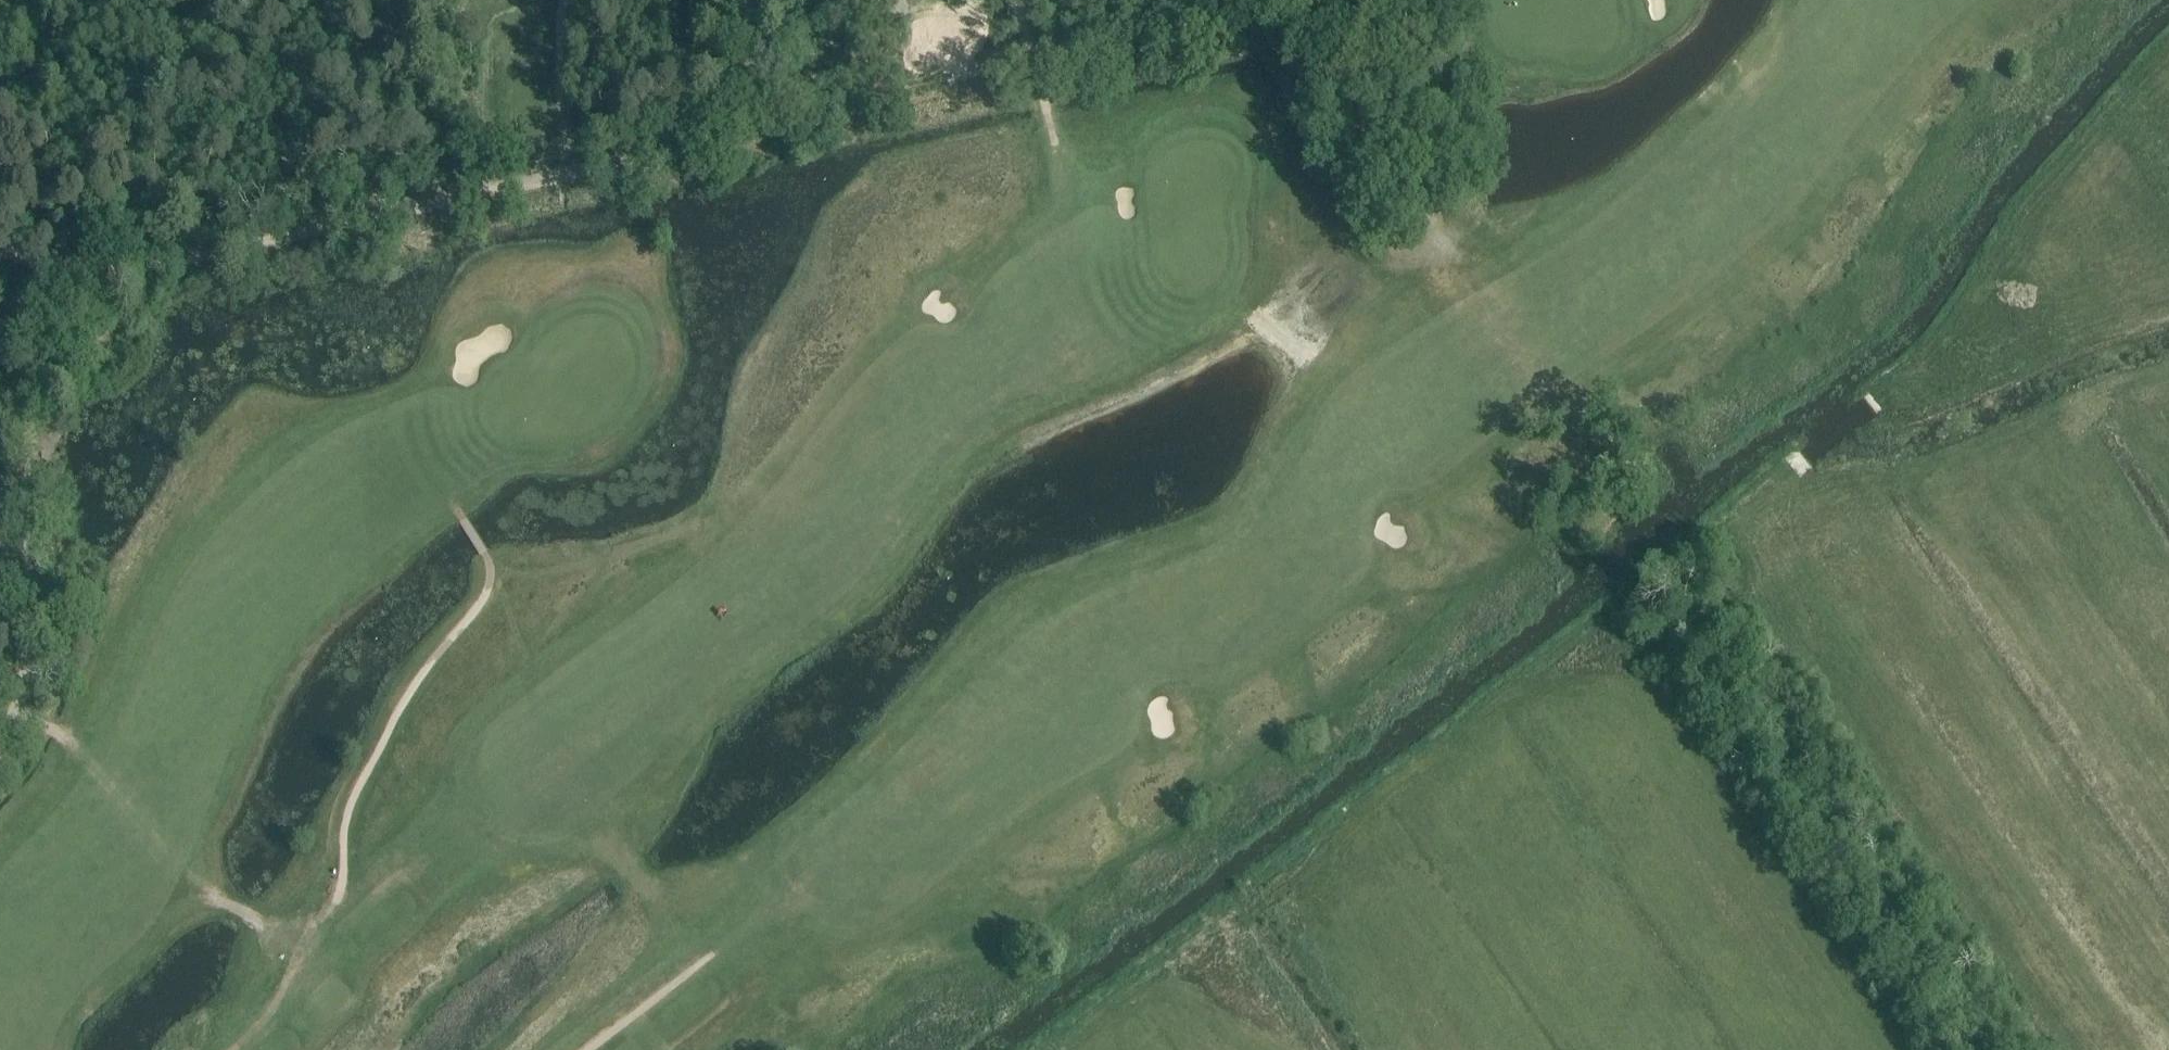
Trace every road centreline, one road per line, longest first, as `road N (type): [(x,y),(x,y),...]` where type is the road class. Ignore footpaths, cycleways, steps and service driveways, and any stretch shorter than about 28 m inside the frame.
road 1 (track): [(2168,66),(2028,219),(1938,348),(1070,1049)]

